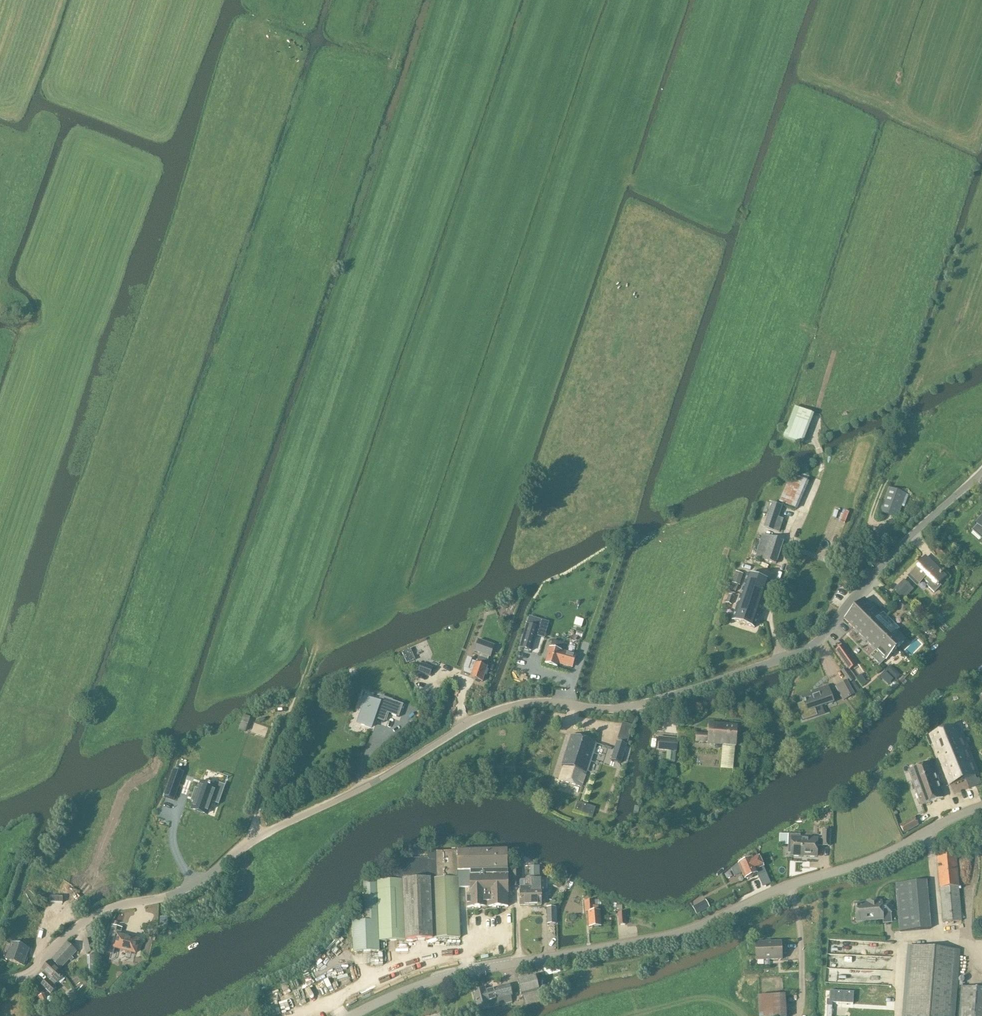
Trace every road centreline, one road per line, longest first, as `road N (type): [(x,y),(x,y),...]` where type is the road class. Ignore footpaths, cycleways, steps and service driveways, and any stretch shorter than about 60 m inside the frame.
road 1 (unclassified): [(0,980),(32,971),(96,914),(198,882),(253,840),(358,791),(488,713),(539,702),(646,704),(811,646),(888,558),(981,471)]
road 2 (tertiary): [(353,1015),(440,978),(687,930),(883,855),(981,806)]
road 3 (track): [(253,840),(315,648)]
road 4 (track): [(585,643),(628,519)]

